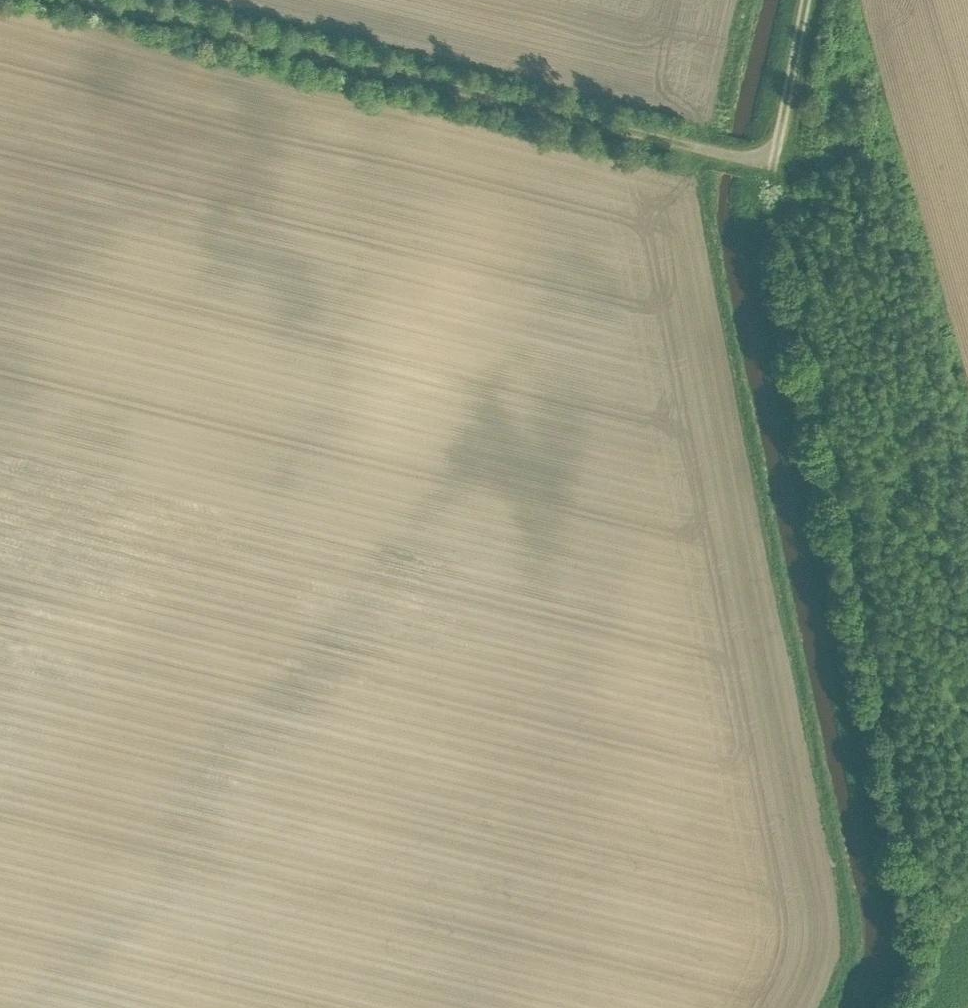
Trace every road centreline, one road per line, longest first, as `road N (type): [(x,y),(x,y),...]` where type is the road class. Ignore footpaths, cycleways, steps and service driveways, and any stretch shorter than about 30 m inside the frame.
road 1 (unclassified): [(97,0),(751,159),(777,151),(805,0)]

